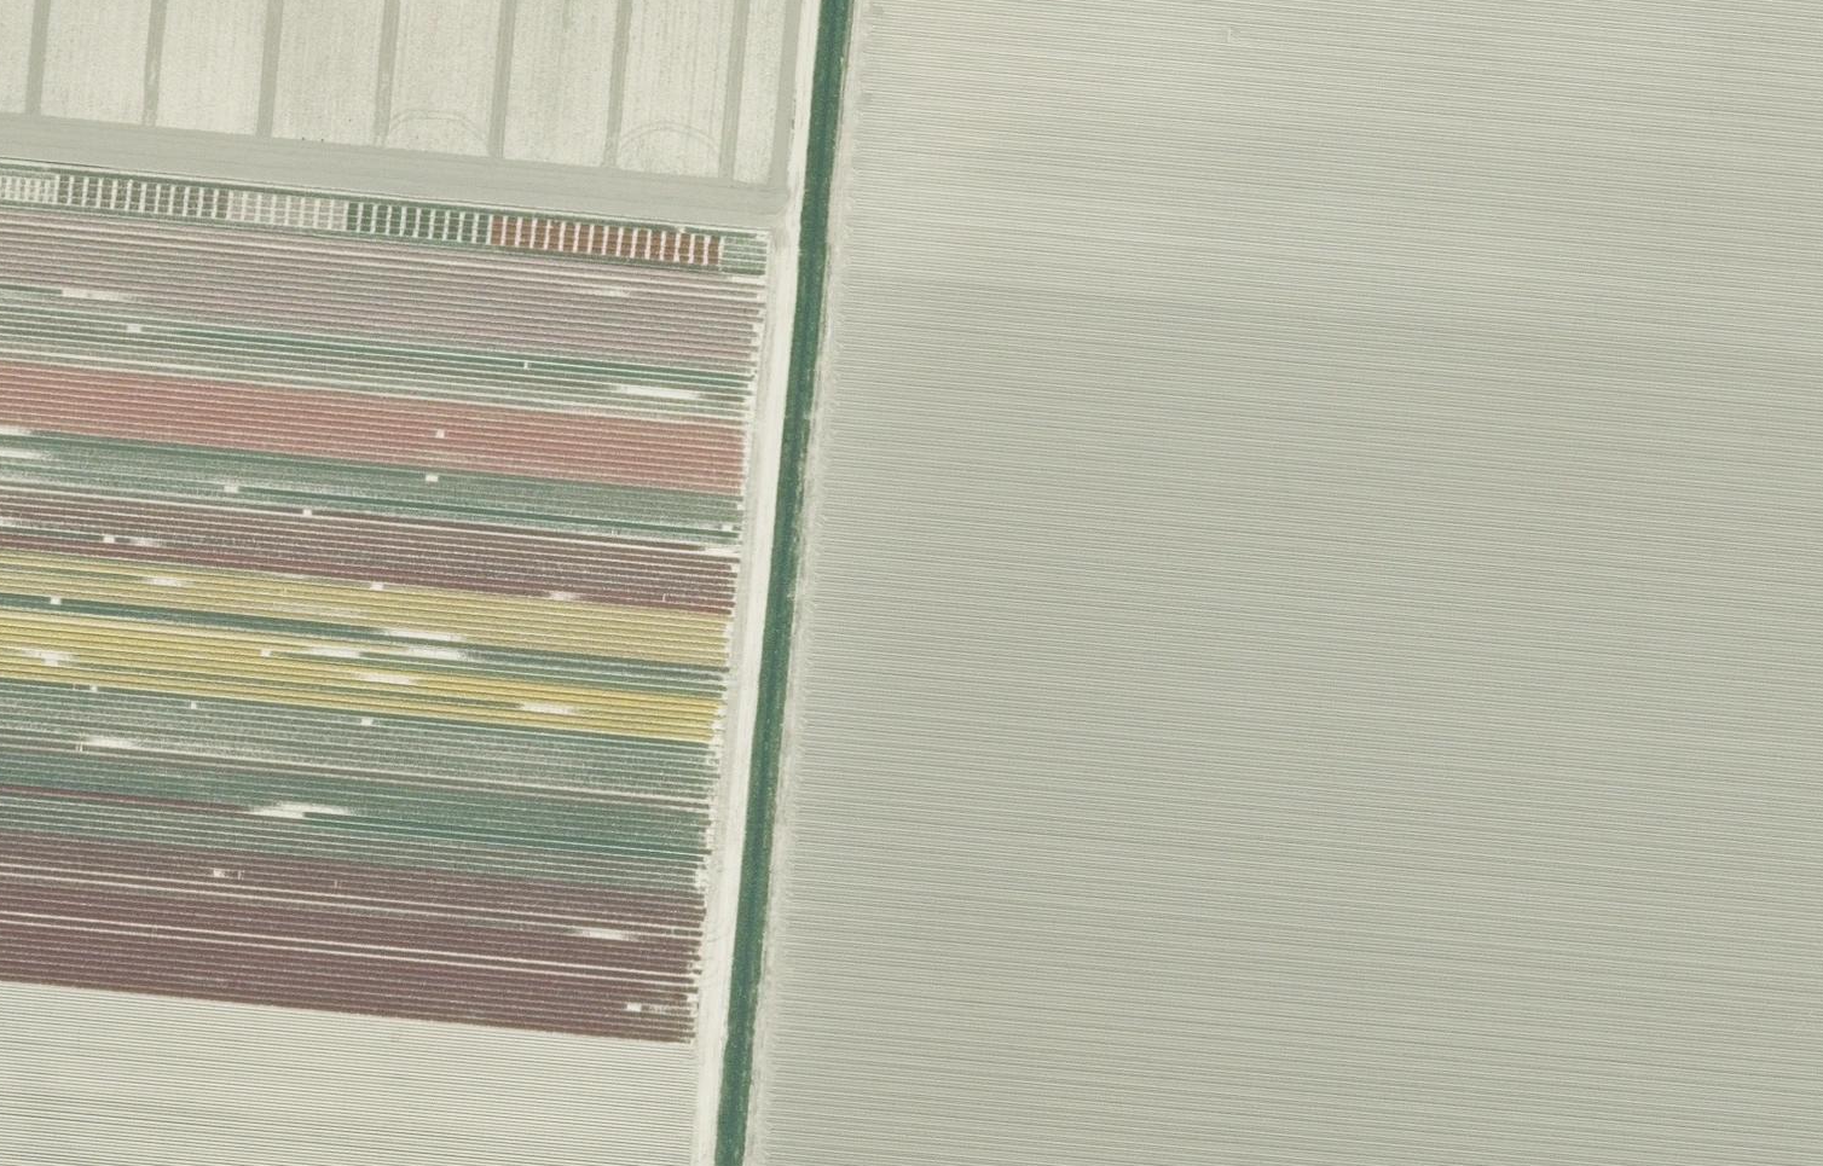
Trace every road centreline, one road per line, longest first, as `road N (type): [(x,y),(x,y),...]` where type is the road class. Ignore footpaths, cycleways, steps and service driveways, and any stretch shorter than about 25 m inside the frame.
road 1 (track): [(791,228),(812,0)]

